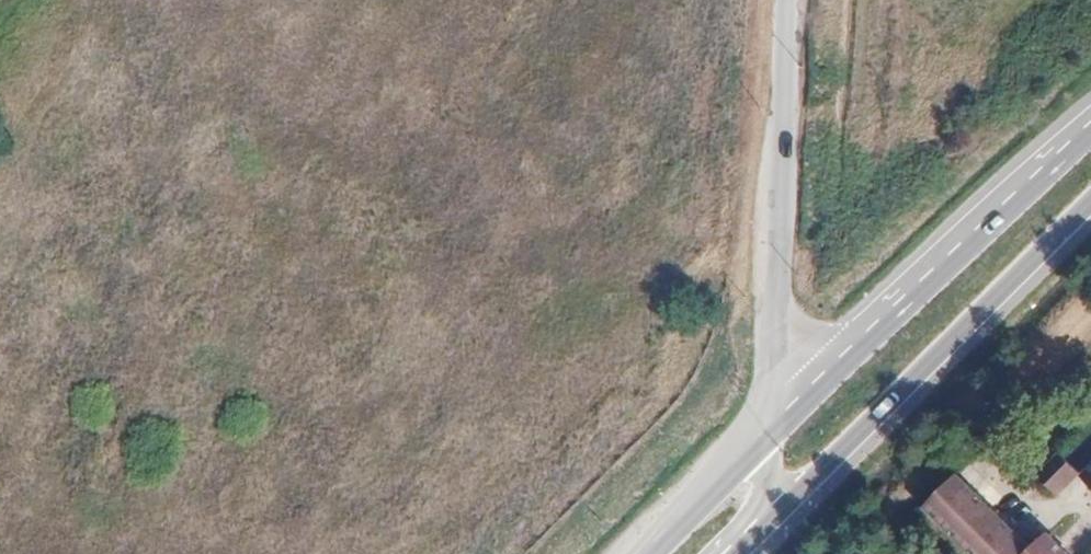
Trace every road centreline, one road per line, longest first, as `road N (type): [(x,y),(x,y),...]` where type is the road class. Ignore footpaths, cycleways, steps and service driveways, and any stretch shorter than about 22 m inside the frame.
road 1 (primary): [(752,540),(1090,203)]
road 2 (unclassified): [(775,436),(785,0)]
road 3 (primary): [(1090,139),(775,436)]
road 4 (primary): [(775,436),(657,553)]

